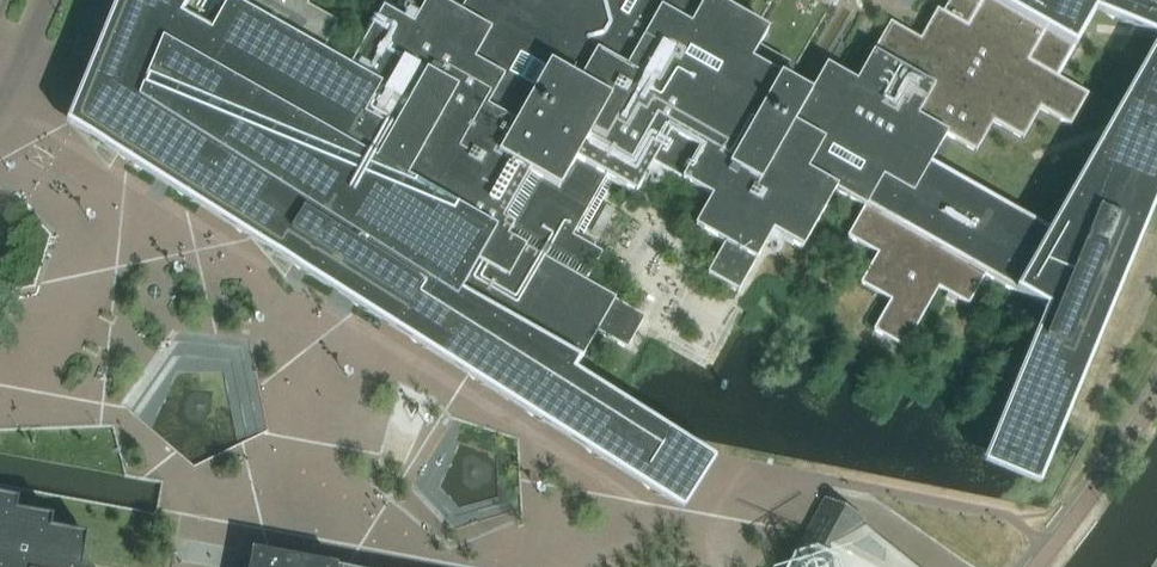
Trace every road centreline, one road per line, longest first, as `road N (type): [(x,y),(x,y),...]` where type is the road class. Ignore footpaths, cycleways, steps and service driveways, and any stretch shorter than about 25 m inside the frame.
road 1 (unclassified): [(1036,566),(1156,394)]
road 2 (tertiary): [(0,114),(52,0)]

